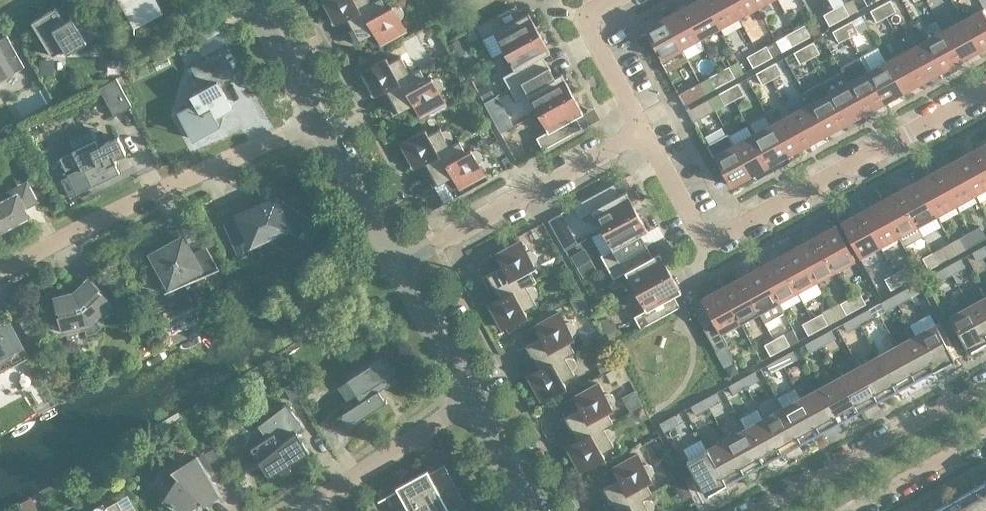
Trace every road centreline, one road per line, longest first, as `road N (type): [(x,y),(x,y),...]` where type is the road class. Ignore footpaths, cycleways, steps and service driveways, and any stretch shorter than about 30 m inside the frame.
road 1 (residential): [(315,121),(0,272)]
road 2 (residential): [(985,86),(706,242)]
road 3 (residential): [(393,262),(638,131)]
road 4 (residential): [(985,382),(751,510)]
road 5 (residential): [(301,510),(469,404)]
road 6 (residential): [(393,262),(315,121)]
road 7 (residential): [(469,404),(393,262)]
road 8 (residential): [(638,131),(573,11),(592,0)]
road 9 (residential): [(847,510),(985,434)]
road 10 (residential): [(315,121),(248,0)]
road 11 (residential): [(706,242),(638,131)]
road 12 (residential): [(528,510),(469,404)]

